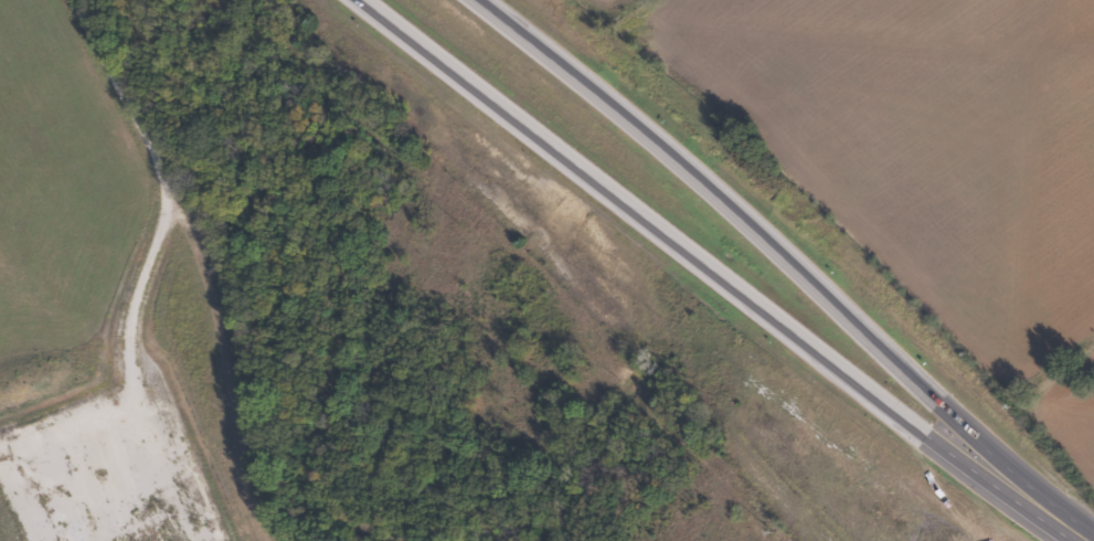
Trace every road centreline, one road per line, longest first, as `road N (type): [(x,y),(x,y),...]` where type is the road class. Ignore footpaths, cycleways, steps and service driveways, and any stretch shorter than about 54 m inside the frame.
road 1 (trunk): [(367,0),(969,469),(1082,538)]
road 2 (trunk): [(1082,538),(776,229),(642,113),(487,0)]

